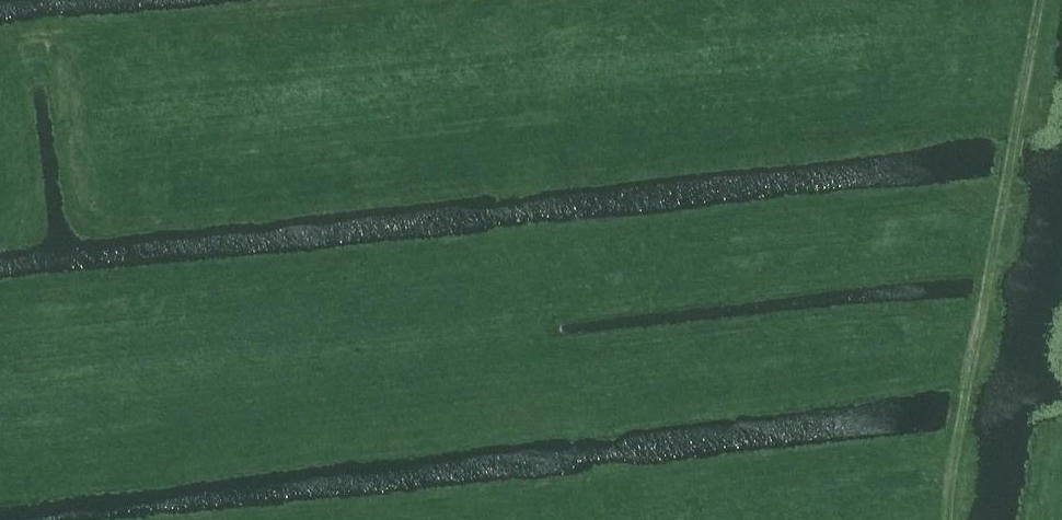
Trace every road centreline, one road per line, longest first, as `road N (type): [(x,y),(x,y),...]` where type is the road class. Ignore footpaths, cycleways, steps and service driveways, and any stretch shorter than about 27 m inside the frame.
road 1 (track): [(1043,0),(949,519)]

